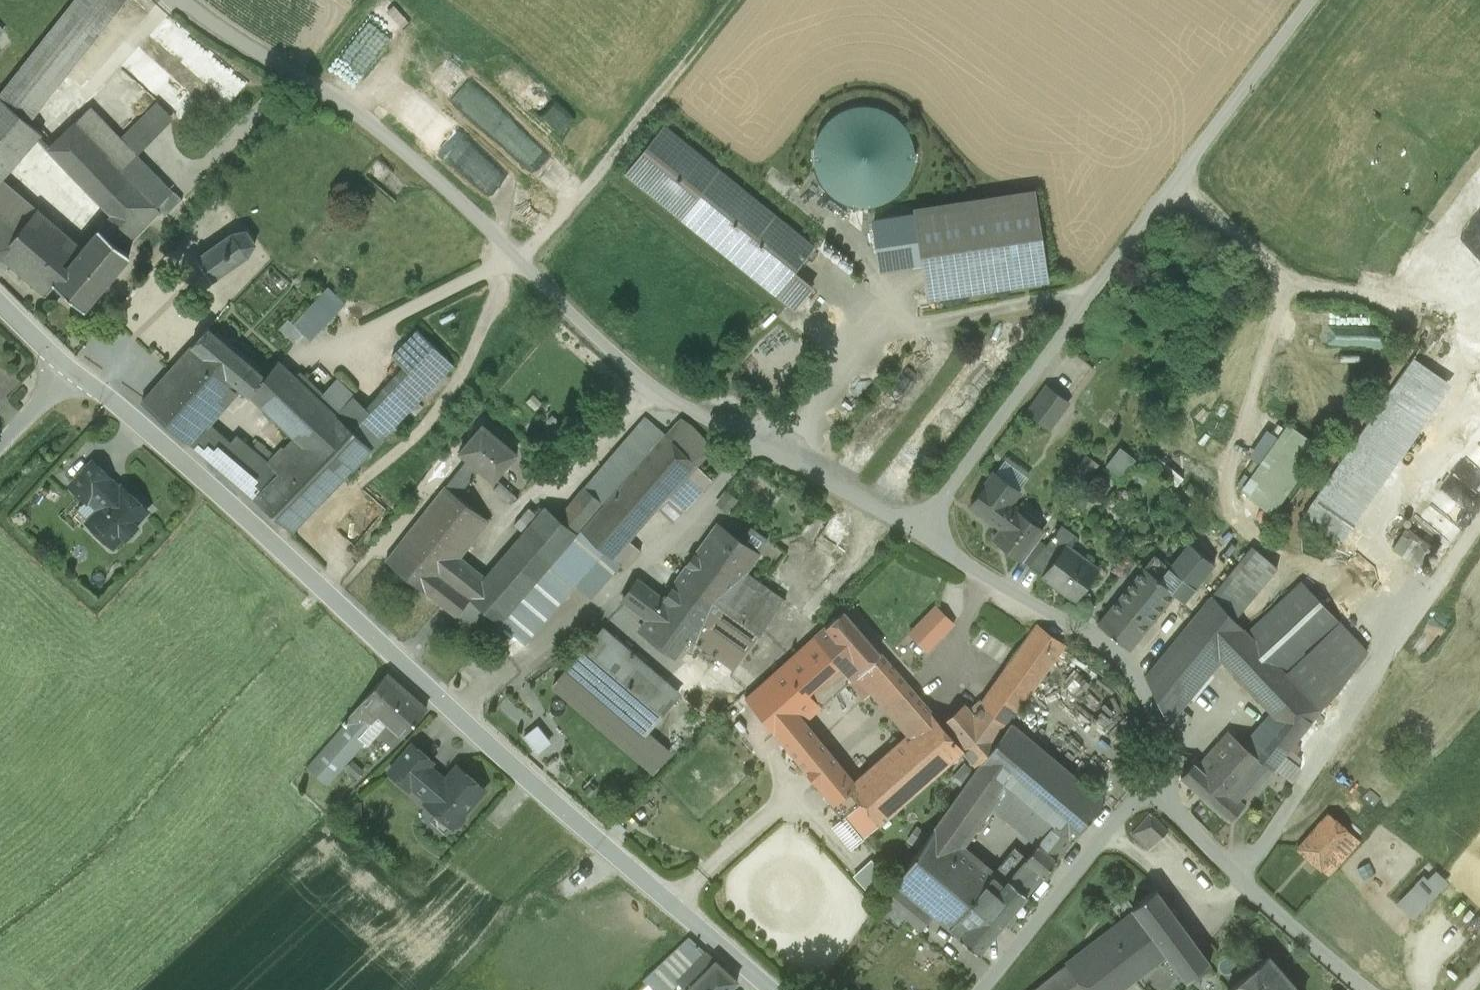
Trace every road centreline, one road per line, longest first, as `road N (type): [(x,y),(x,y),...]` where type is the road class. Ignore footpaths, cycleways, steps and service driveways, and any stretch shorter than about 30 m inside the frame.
road 1 (residential): [(0,302),(773,989)]
road 2 (unclassified): [(919,536),(664,396),(432,173),(184,0)]
road 3 (unclassified): [(919,536),(978,443),(1309,0)]
road 4 (track): [(1242,881),(1479,520)]
road 5 (unclassified): [(1166,770),(1145,696),(1116,657),(919,536)]
road 6 (track): [(526,263),(735,0)]
road 7 (track): [(1363,989),(1177,816),(1166,770)]
road 8 (track): [(979,989),(1166,770)]

